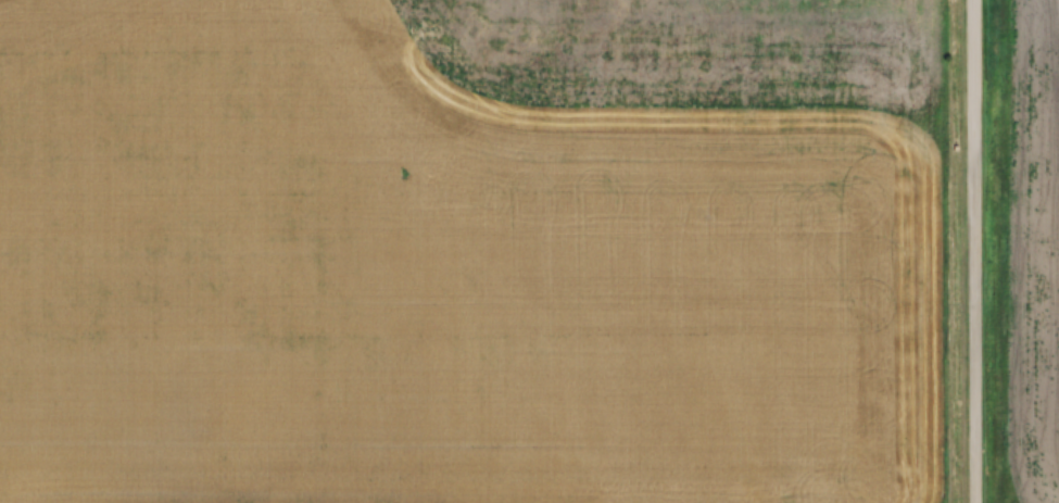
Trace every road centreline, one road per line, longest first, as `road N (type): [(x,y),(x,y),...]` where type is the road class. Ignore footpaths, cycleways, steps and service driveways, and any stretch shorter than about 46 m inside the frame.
road 1 (residential): [(978,502),(978,0)]

